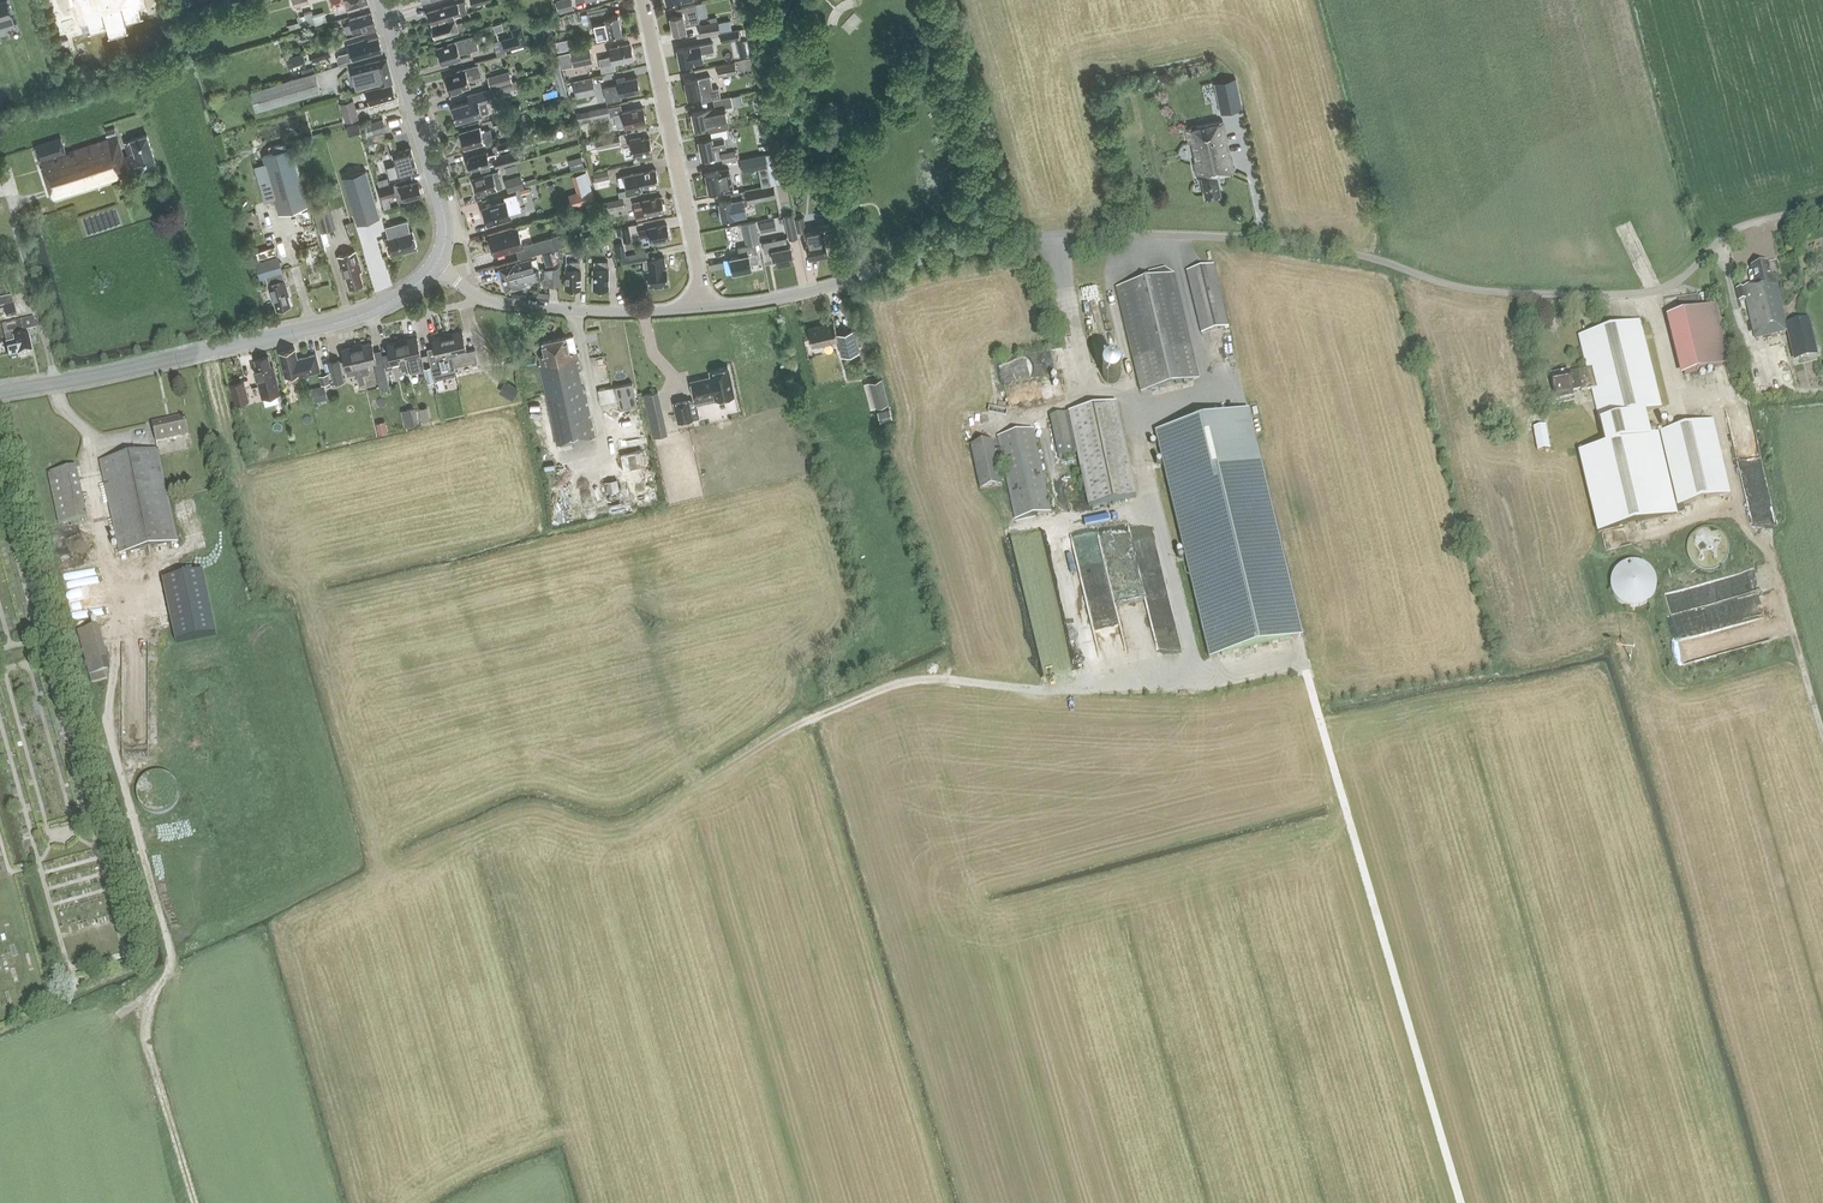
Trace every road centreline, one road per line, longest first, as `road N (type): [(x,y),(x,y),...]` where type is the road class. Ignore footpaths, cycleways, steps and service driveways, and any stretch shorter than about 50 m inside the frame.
road 1 (residential): [(706,308),(771,300),(1004,239),(1076,232),(1295,243),(1494,291),(1645,291),(1680,278),(1732,230),(1822,204)]
road 2 (secondary): [(0,394),(362,316),(403,295),(436,265)]
road 3 (residential): [(706,308),(642,0)]
road 4 (residential): [(436,265),(482,301),(503,305),(706,308)]
road 5 (secondary): [(436,265),(447,224),(382,0)]

